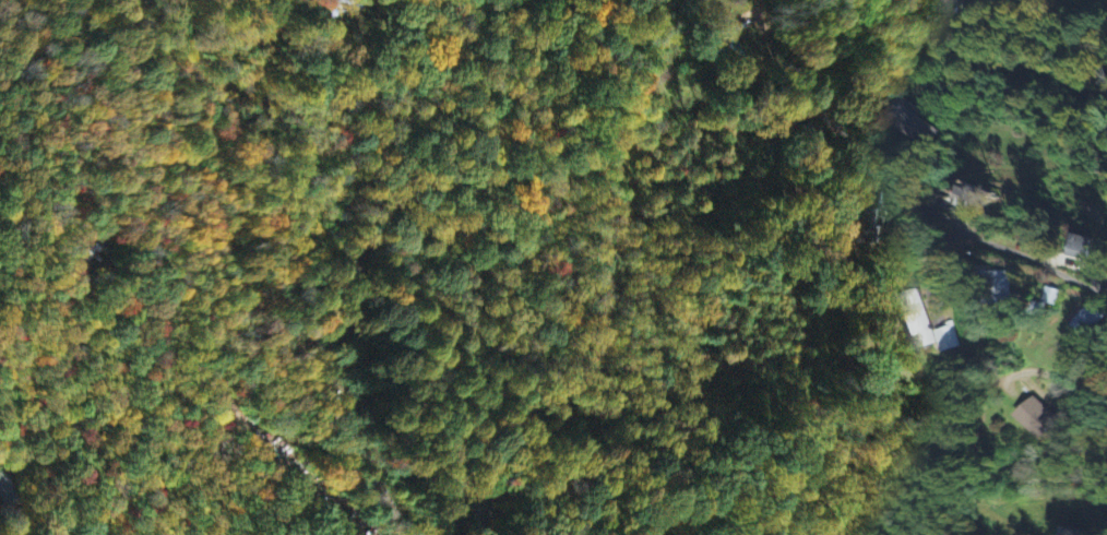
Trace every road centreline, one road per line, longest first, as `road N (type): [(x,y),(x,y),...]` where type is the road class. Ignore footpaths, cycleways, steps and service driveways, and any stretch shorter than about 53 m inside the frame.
road 1 (residential): [(1106,300),(909,195),(793,82),(762,15)]

